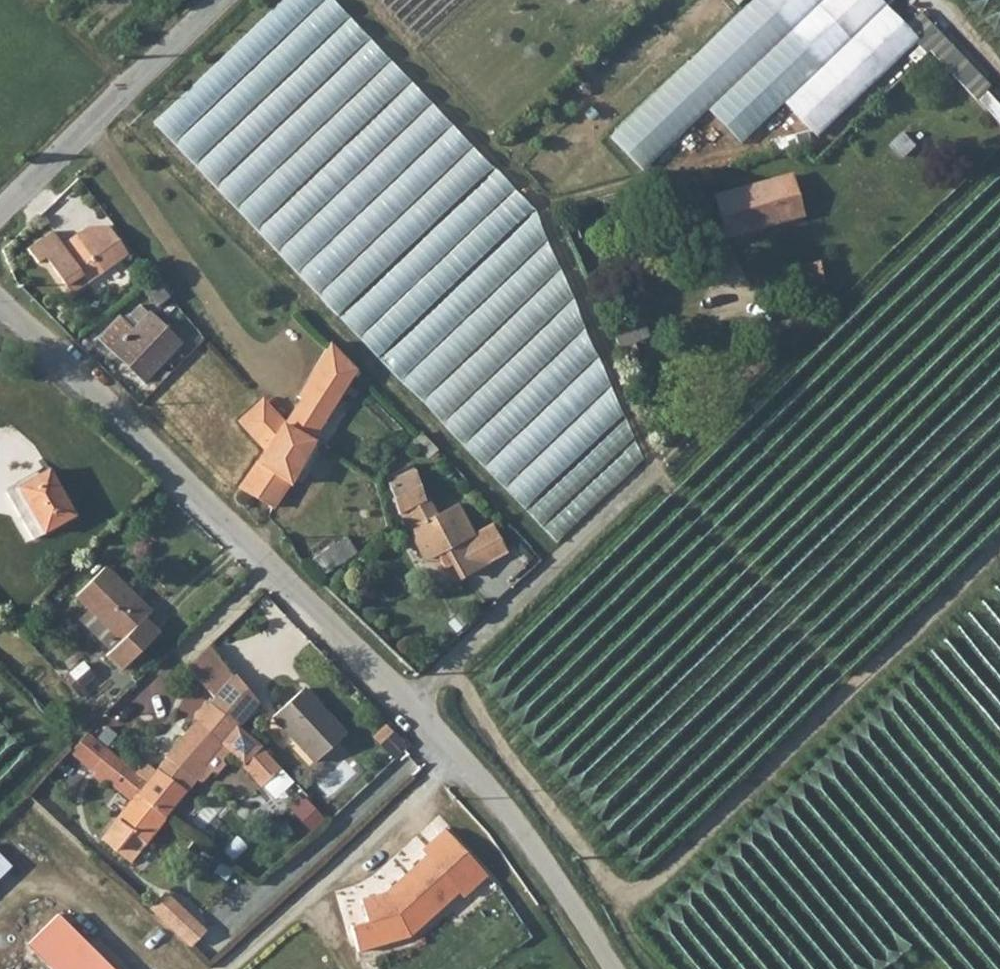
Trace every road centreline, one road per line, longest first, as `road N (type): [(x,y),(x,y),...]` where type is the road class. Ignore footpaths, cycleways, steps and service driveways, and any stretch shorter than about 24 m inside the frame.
road 1 (track): [(999,546),(632,895),(615,886),(489,731),(451,666)]
road 2 (unclassified): [(0,302),(411,708)]
road 3 (unclassified): [(411,708),(653,467)]
road 4 (unclassified): [(411,708),(524,832),(613,968)]
road 5 (residential): [(0,212),(220,0)]
road 6 (track): [(29,0),(127,90)]

